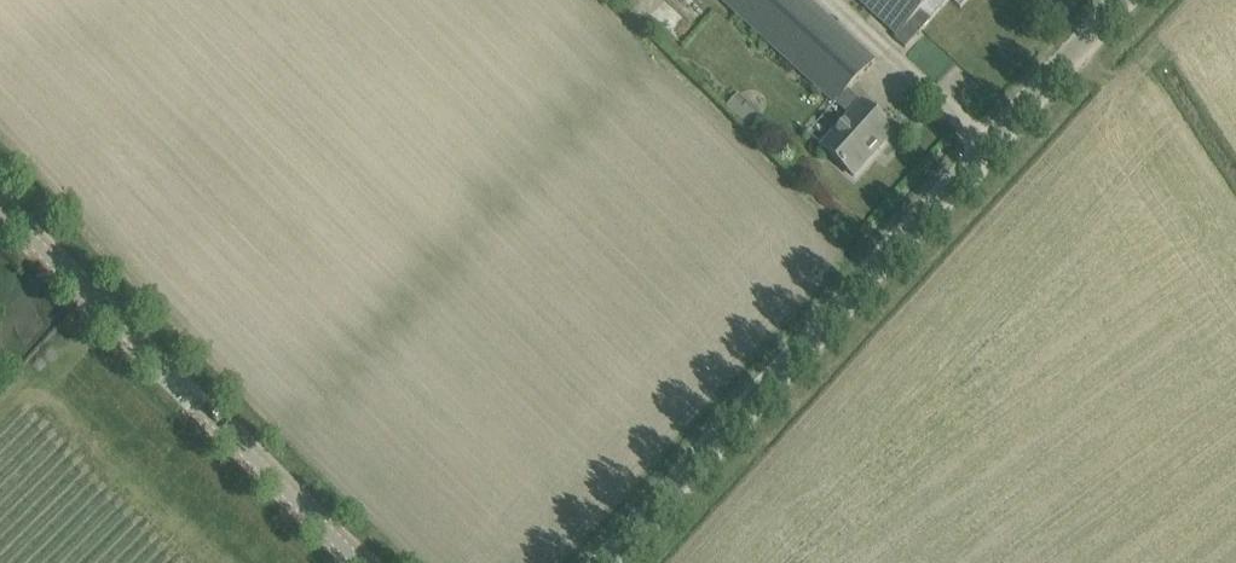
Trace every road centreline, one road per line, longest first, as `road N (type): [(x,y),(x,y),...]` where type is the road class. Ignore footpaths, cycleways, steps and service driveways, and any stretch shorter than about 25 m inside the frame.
road 1 (unclassified): [(605,562),(1122,0)]
road 2 (unclassified): [(360,562),(0,207)]

